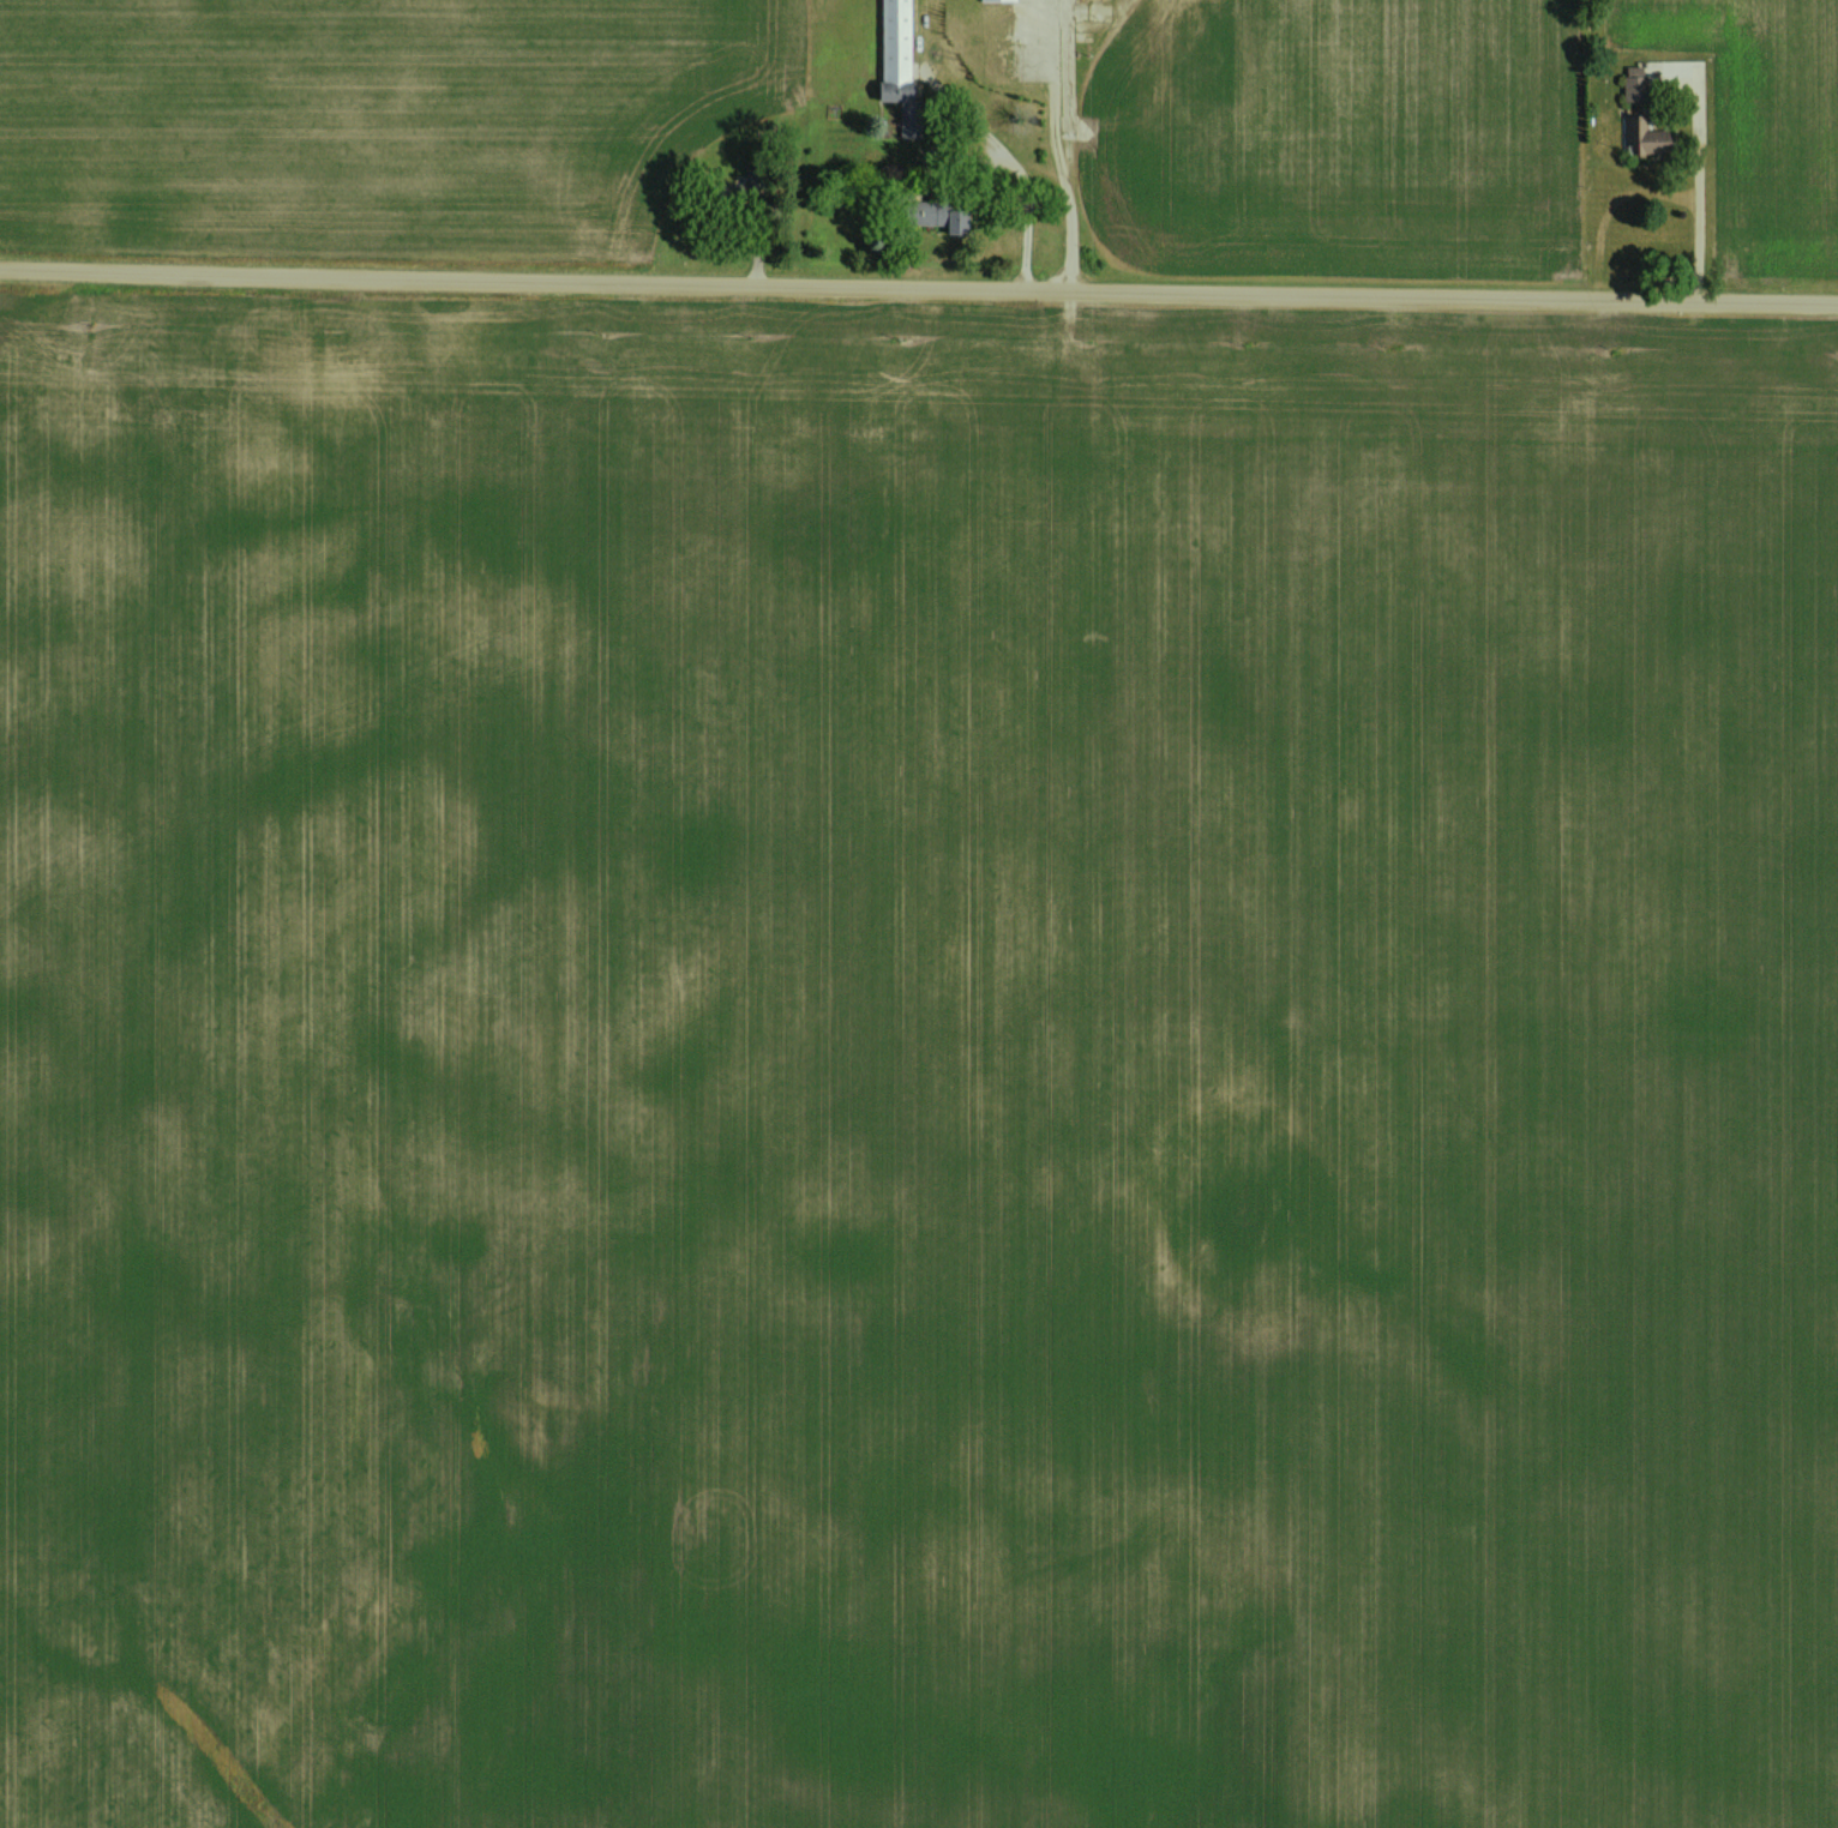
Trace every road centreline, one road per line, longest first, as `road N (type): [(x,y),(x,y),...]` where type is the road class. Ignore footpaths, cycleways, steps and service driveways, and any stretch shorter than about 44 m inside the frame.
road 1 (residential): [(1837,299),(0,265)]

